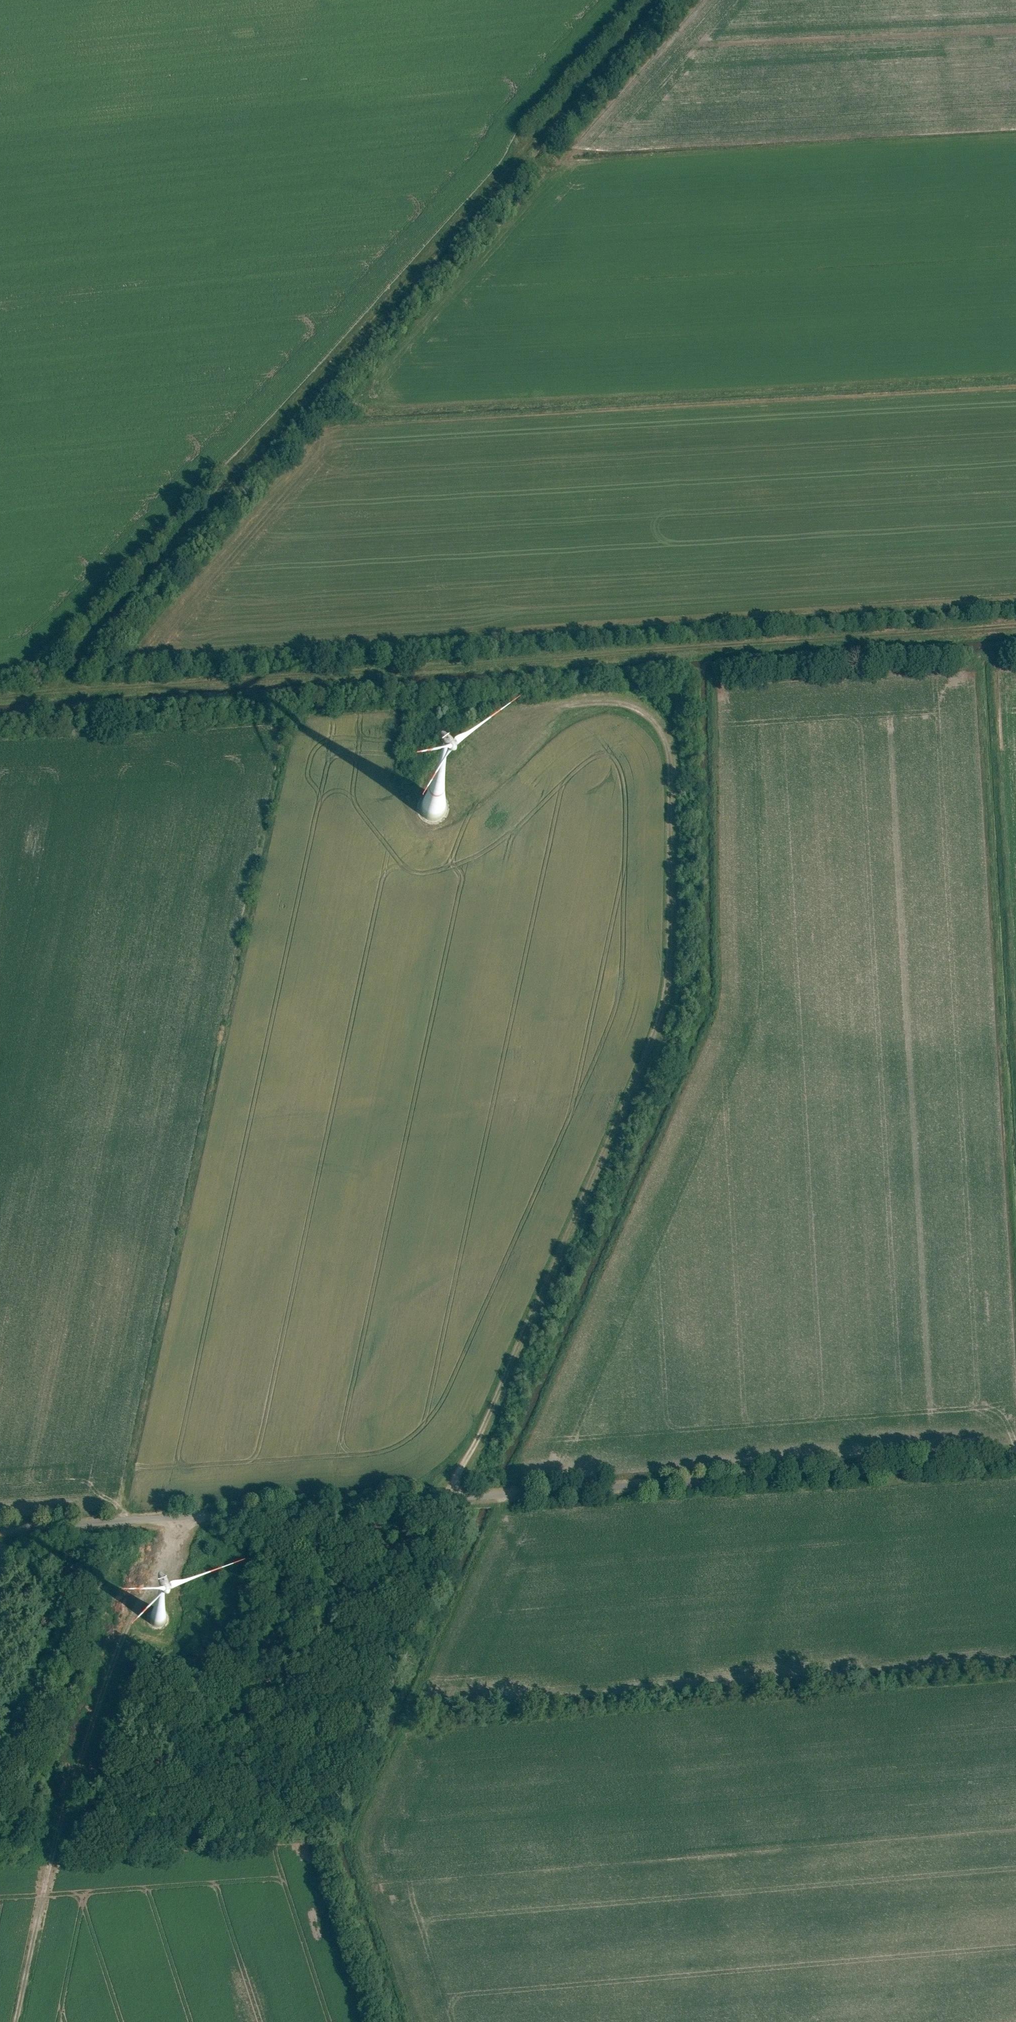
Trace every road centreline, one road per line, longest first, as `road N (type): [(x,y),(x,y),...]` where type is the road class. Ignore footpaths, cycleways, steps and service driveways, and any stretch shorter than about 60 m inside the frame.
road 1 (track): [(450,798),(537,718),(598,704),(652,719),(671,769),(661,1016),(461,1464),(453,1498)]
road 2 (track): [(16,2021),(59,1824),(136,1599),(185,1517)]

